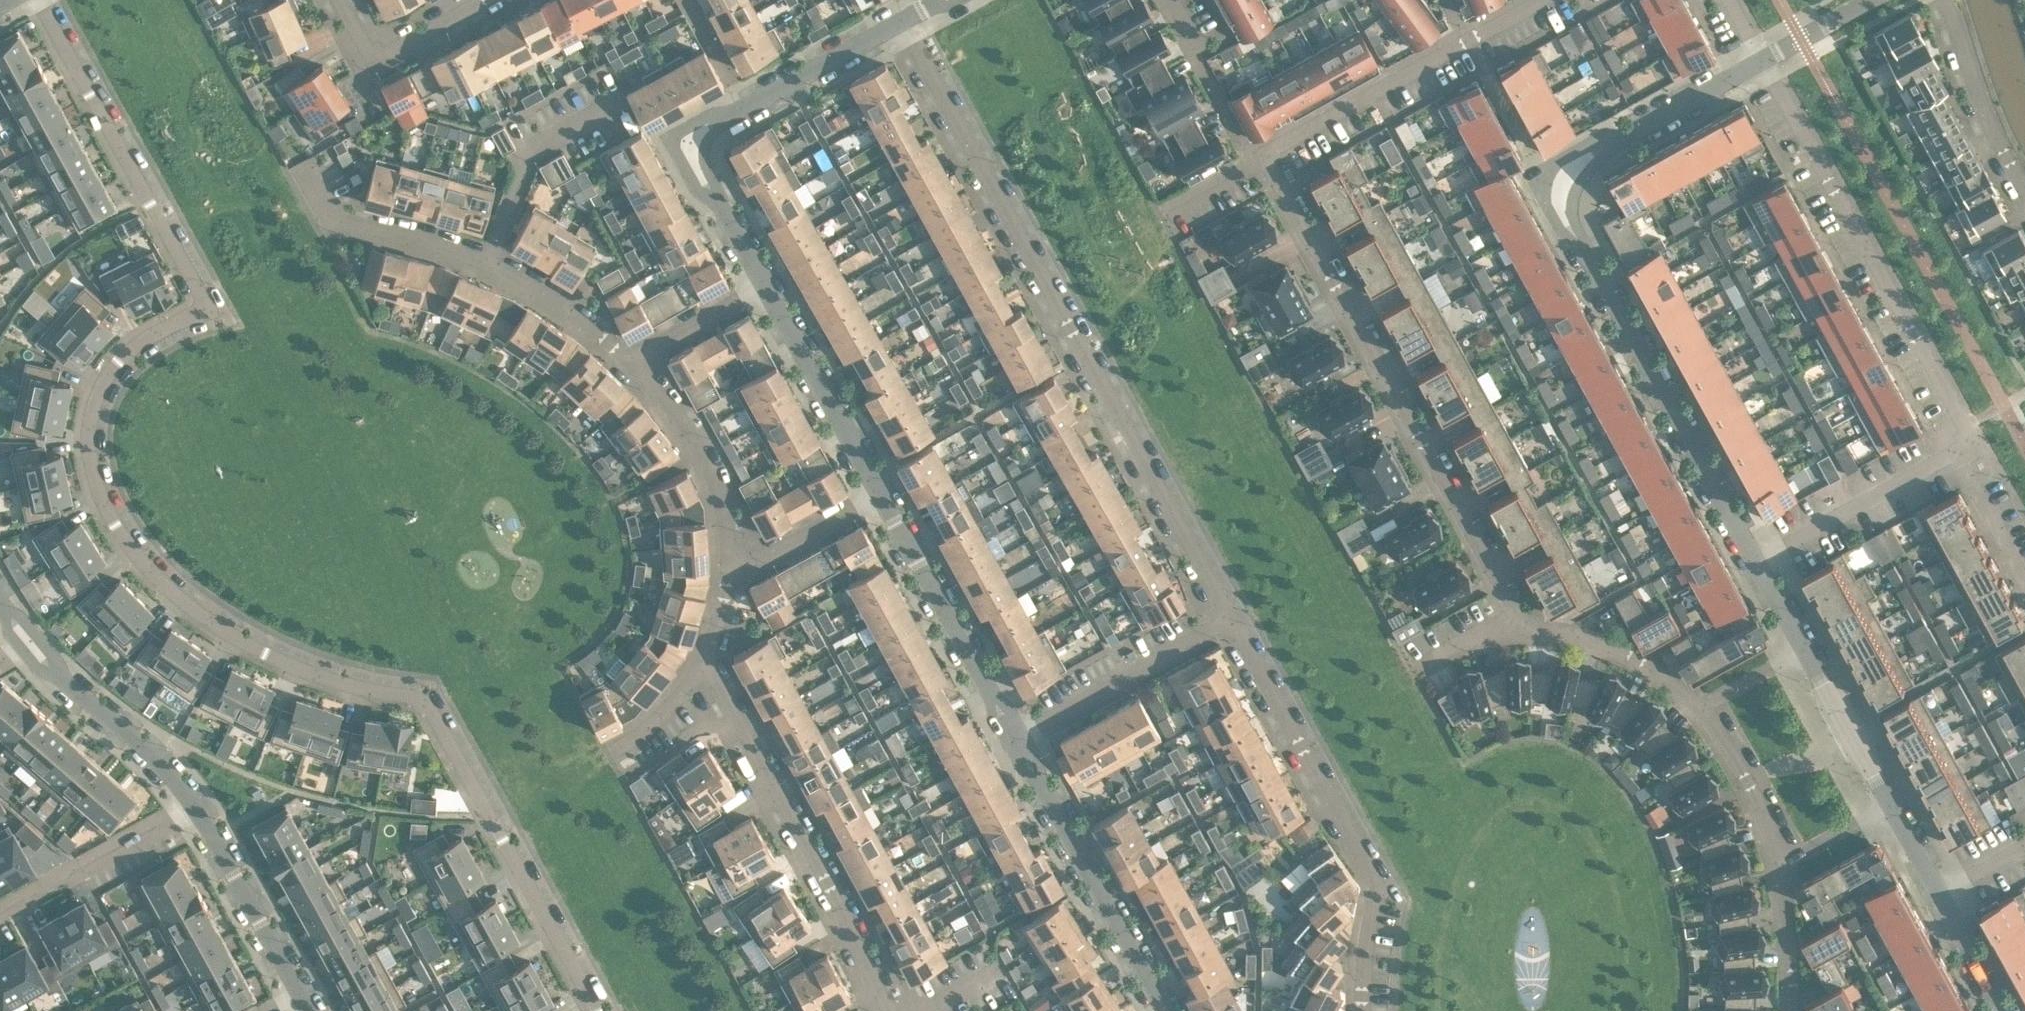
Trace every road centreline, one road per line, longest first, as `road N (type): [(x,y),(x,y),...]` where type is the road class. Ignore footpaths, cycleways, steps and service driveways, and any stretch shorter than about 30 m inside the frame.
road 1 (residential): [(32,0),(208,306),(163,327),(124,360),(99,403),(95,467),(123,528),(162,581),(222,634),(291,671),(414,702),(436,718),(599,1010)]
road 2 (residential): [(1544,0),(1263,154),(1520,630)]
road 3 (residential): [(899,18),(1229,613)]
road 4 (residential): [(1756,564),(1551,186),(1764,62)]
road 5 (residential): [(1229,613),(1378,884),(1364,939),(1362,1010)]
road 6 (residential): [(1764,62),(1980,437)]
road 7 (residential): [(899,18),(699,137),(695,168),(762,288)]
road 8 (residential): [(705,657),(895,1010)]
road 9 (residential): [(305,204),(491,256),(553,289),(634,358)]
road 10 (residential): [(1012,731),(1164,1010)]
road 11 (residential): [(877,489),(1012,731)]
road 12 (residential): [(1756,564),(1980,437)]
road 13 (residential): [(1012,731),(1229,613)]
road 14 (residential): [(634,358),(719,478),(735,523),(737,566)]
road 15 (residential): [(30,644),(197,808)]
road 16 (residential): [(762,288),(877,489)]
road 17 (residential): [(197,808),(0,914)]
road 18 (residential): [(197,808),(300,993)]
road 19 (residential): [(2024,196),(2003,163),(1948,0)]
road 20 (residential): [(1520,630),(1599,648),(1700,710)]
road 21 (residential): [(475,0),(370,56),(340,0)]
road 22 (residential): [(1894,811),(1806,653)]
road 23 (residential): [(1700,710),(1747,784),(1775,871)]
road 24 (residential): [(877,489),(737,566)]
road 25 (residential): [(634,358),(762,288)]
road 26 (residential): [(1775,871),(1789,1010)]
road 27 (residential): [(705,657),(655,720),(607,752)]
road 28 (residential): [(1775,871),(1894,811)]
road 29 (residential): [(2004,1010),(1941,894)]
road 30 (residential): [(1764,62),(1874,0)]
road 31 (residential): [(1806,653),(1700,710)]

